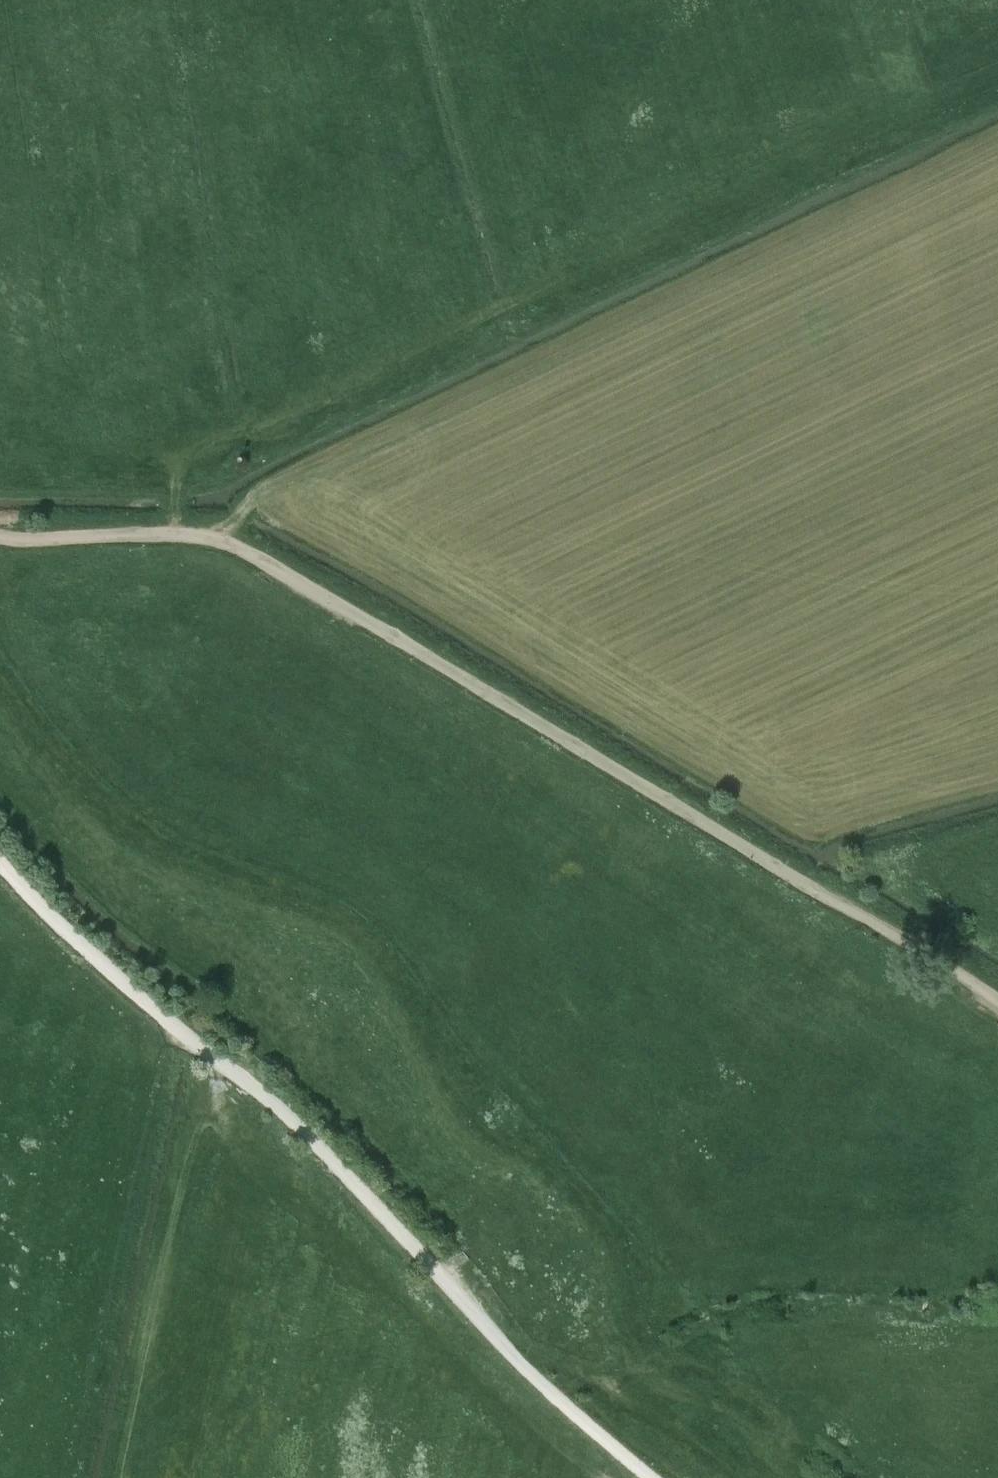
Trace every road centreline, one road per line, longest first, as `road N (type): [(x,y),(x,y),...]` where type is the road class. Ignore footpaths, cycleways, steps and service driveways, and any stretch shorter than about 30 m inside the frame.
road 1 (track): [(997,1001),(241,546),(191,535),(0,538)]
road 2 (unclassified): [(0,860),(124,981),(314,1143),(508,1351),(653,1477)]

